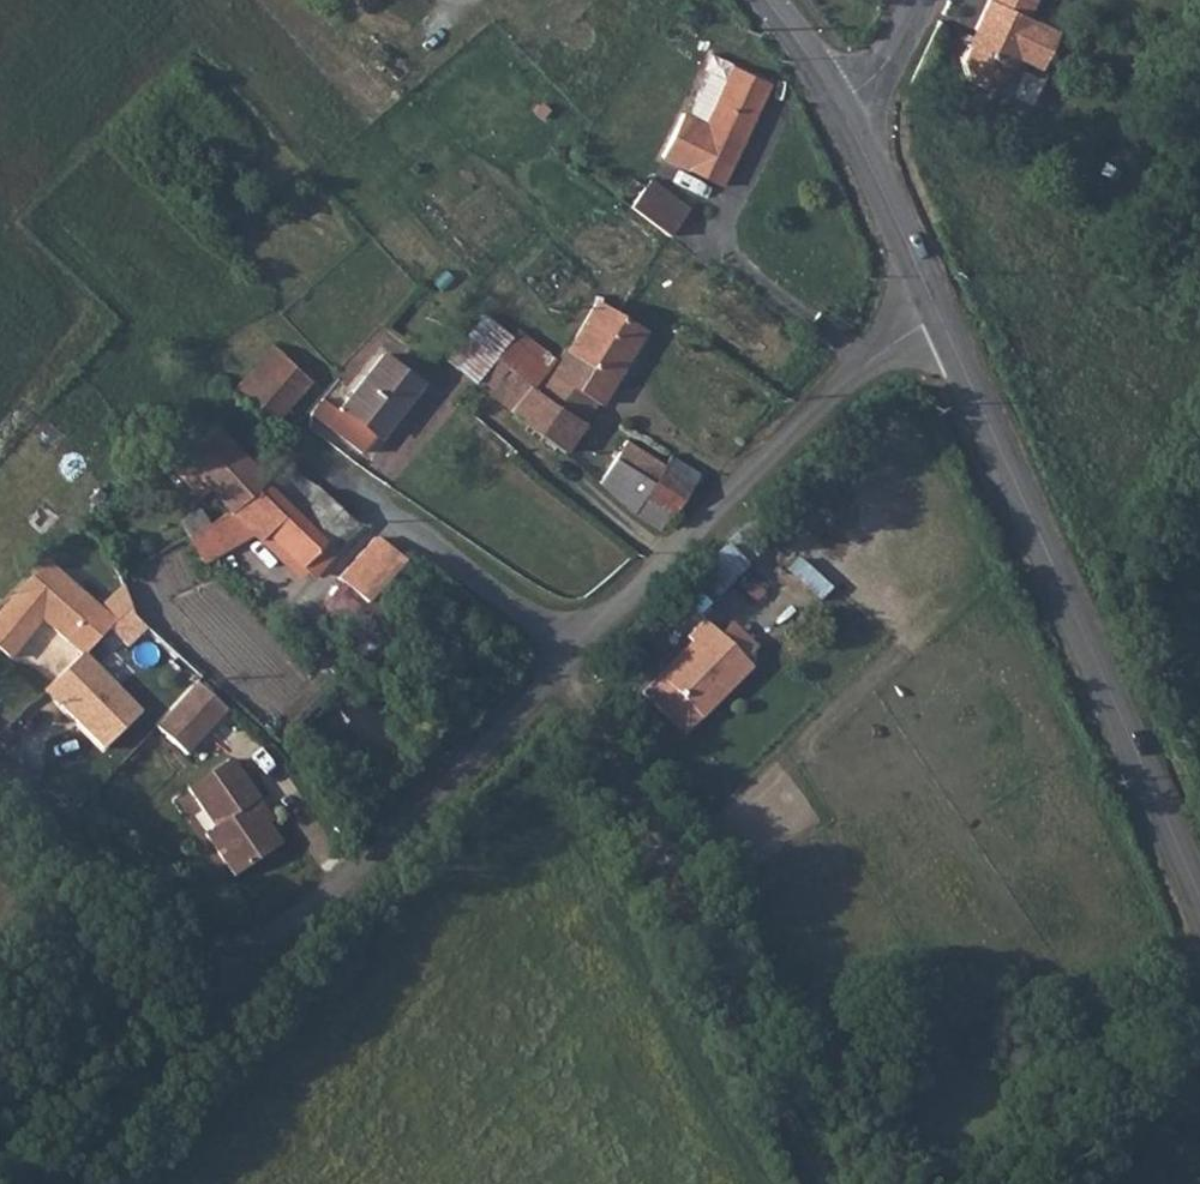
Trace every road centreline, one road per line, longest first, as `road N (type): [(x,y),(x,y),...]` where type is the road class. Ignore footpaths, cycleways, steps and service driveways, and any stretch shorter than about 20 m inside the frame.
road 1 (unclassified): [(574,656),(295,923),(220,945),(168,930),(93,876),(0,772)]
road 2 (tertiary): [(940,316),(1199,906)]
road 3 (track): [(552,677),(820,1183)]
road 4 (unclassified): [(940,316),(845,378),(574,656)]
road 5 (track): [(27,1183),(295,923)]
road 6 (unclassified): [(308,454),(574,656)]
road 7 (tertiary): [(842,118),(940,316)]
road 8 (unclassified): [(842,118),(870,89),(920,0)]
road 9 (tertiary): [(763,0),(842,118)]

